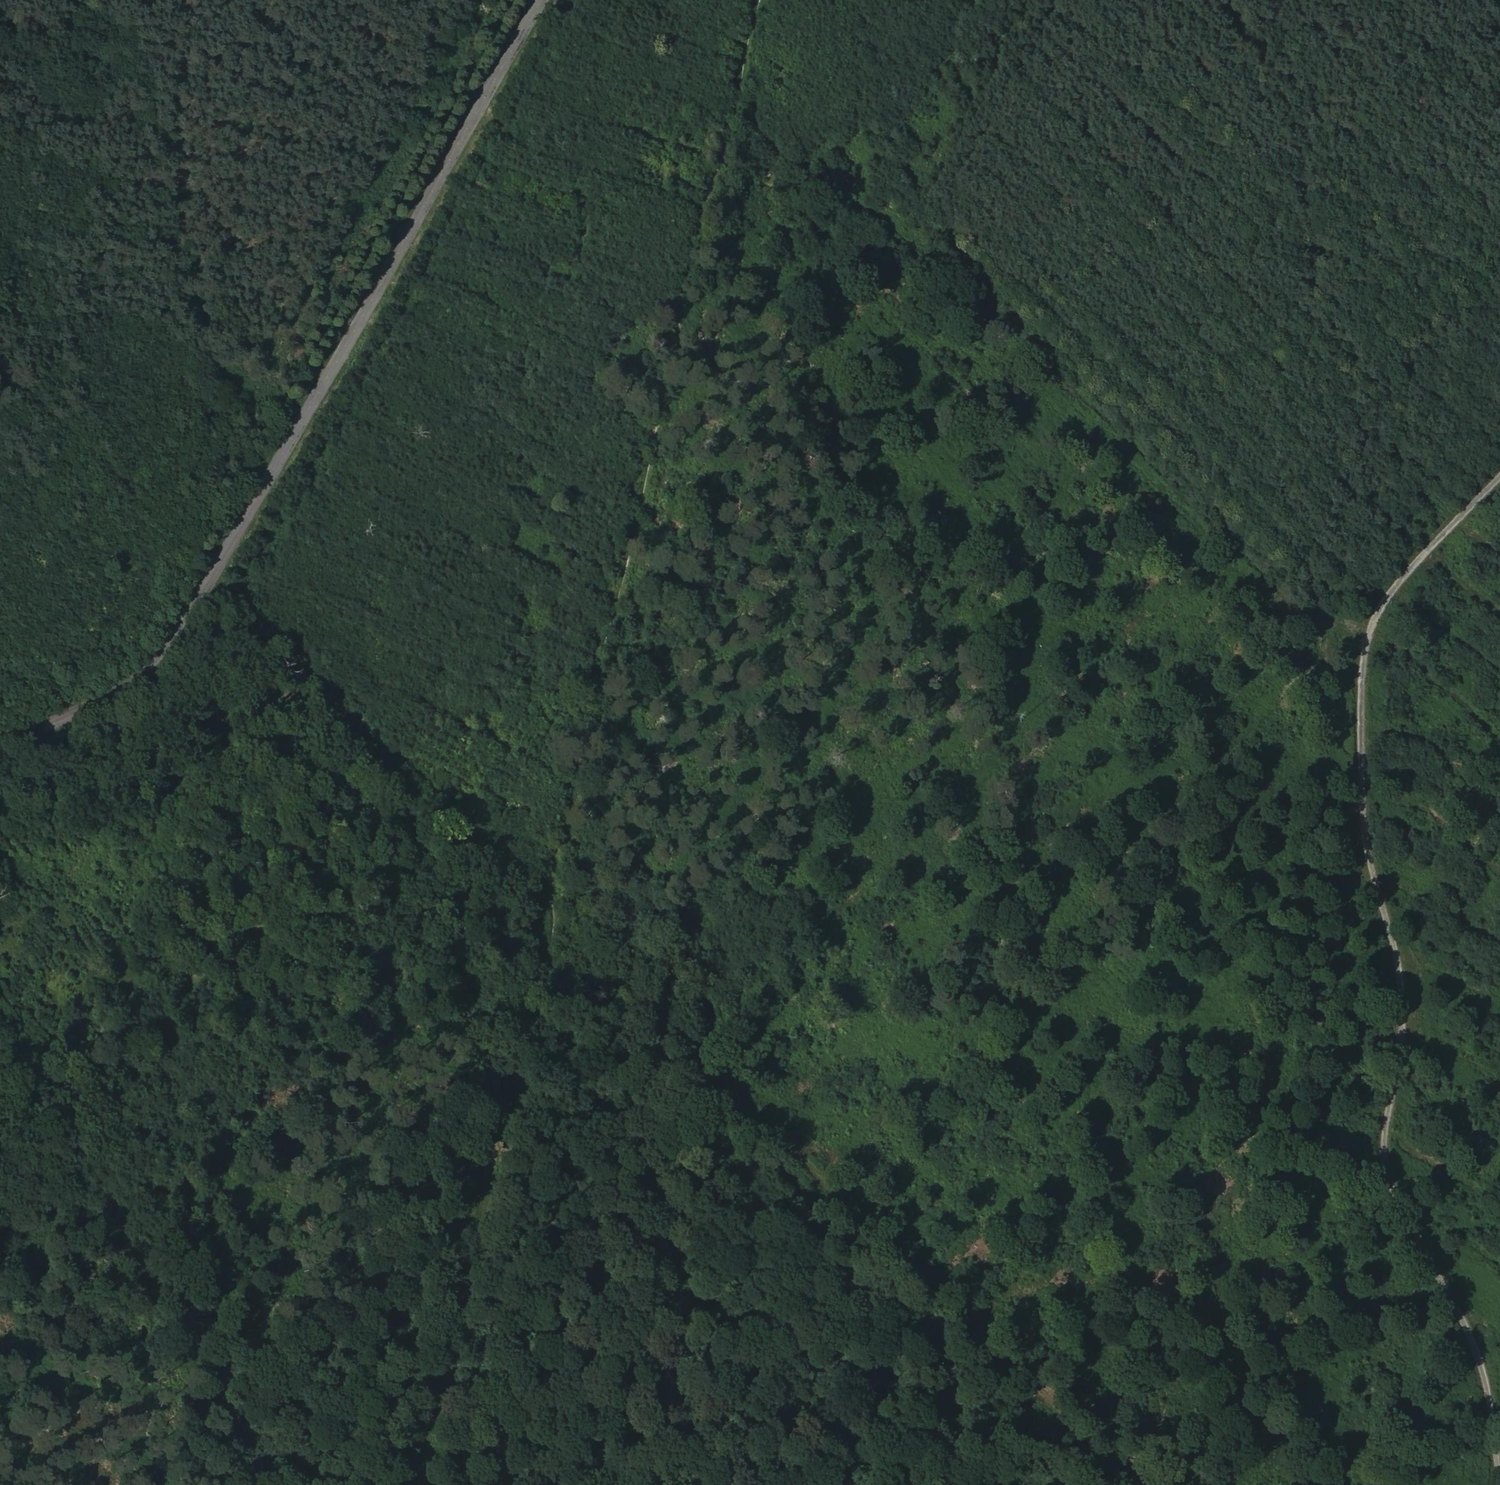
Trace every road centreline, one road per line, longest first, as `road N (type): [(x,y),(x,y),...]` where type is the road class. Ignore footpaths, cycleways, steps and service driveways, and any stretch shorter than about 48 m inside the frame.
road 1 (track): [(1499,479),(1386,602),(1367,641),(1361,771),(1366,841),(1404,1021),(1384,1166),(1477,1357),(1499,1480)]
road 2 (tertiary): [(536,0),(196,613),(148,671),(41,737),(0,751)]
road 3 (track): [(589,741),(755,0)]
road 4 (track): [(184,51),(170,164),(173,231),(198,358),(228,384),(305,416)]
road 5 (track): [(427,1484),(500,1111)]

